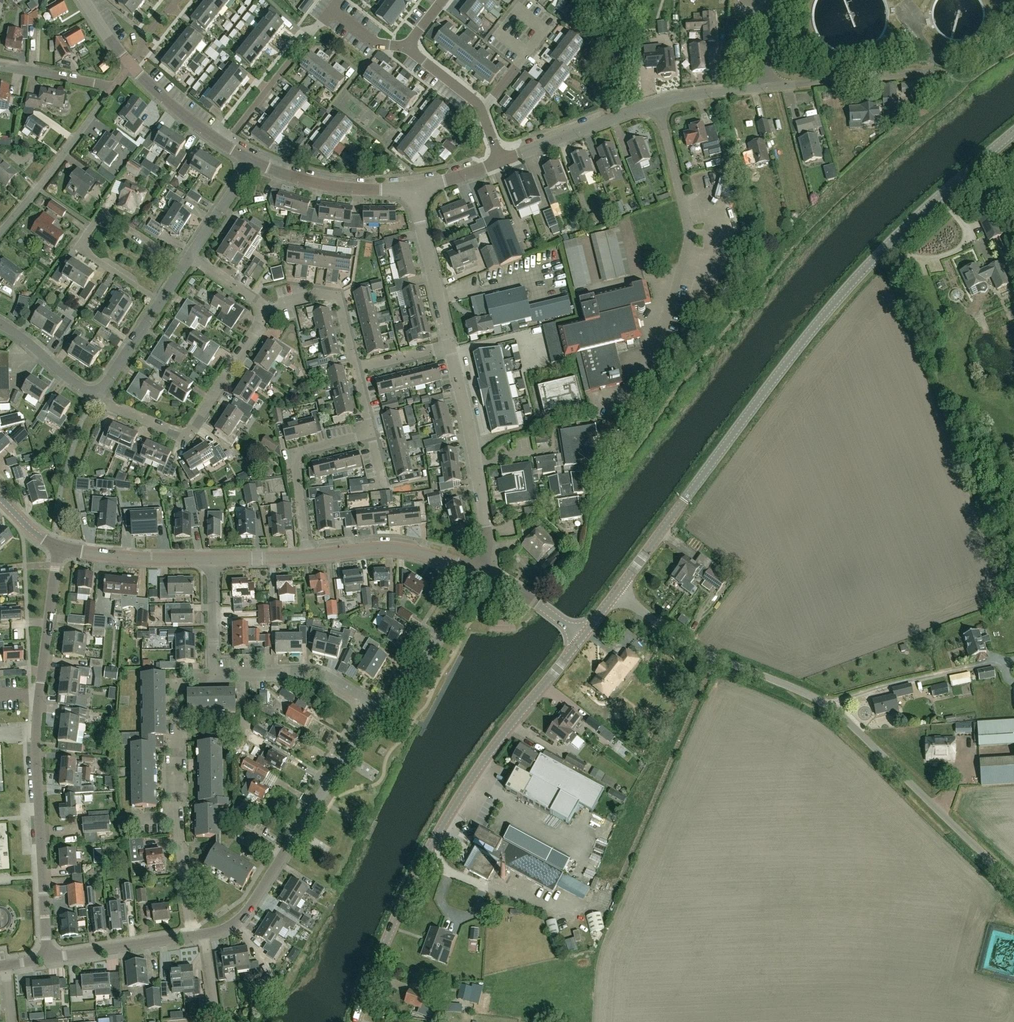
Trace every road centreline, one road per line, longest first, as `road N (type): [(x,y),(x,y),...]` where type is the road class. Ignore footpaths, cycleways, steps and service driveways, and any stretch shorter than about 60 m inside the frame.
road 1 (tertiary): [(616,591),(819,321),(906,225),(1013,132)]
road 2 (unclassified): [(1013,882),(825,703),(685,641),(616,591)]
road 3 (tertiary): [(356,1021),(431,840),(583,636)]
road 4 (residential): [(47,958),(36,734),(58,547)]
road 5 (residential): [(203,934),(241,917),(378,710)]
road 6 (residential): [(767,86),(658,103),(500,161)]
road 7 (residential): [(184,266),(100,212),(78,249),(161,302)]
road 8 (residential): [(97,397),(175,434),(195,425),(259,312)]
road 9 (residential): [(479,569),(487,531),(450,346)]
road 10 (residential): [(306,557),(295,451),(371,433)]
road 11 (residential): [(0,232),(113,87)]
road 12 (tertiary): [(479,569),(391,549),(306,557)]
road 13 (residential): [(378,710),(434,646),(479,569)]
road 14 (residential): [(378,710),(312,672),(214,675)]
road 15 (residential): [(412,189),(353,189),(252,164)]
road 16 (residential): [(450,346),(412,189)]
road 17 (residential): [(353,369),(337,294),(309,291),(259,312)]
road 18 (residential): [(252,164),(130,65)]
road 19 (tertiary): [(213,559),(58,547)]
road 20 (residential): [(47,958),(188,936)]
road 21 (residential): [(178,815),(179,676)]
road 22 (tertiary): [(583,636),(479,569)]
road 23 (residential): [(97,397),(38,344),(0,323)]
road 24 (residential): [(188,936),(178,815)]

